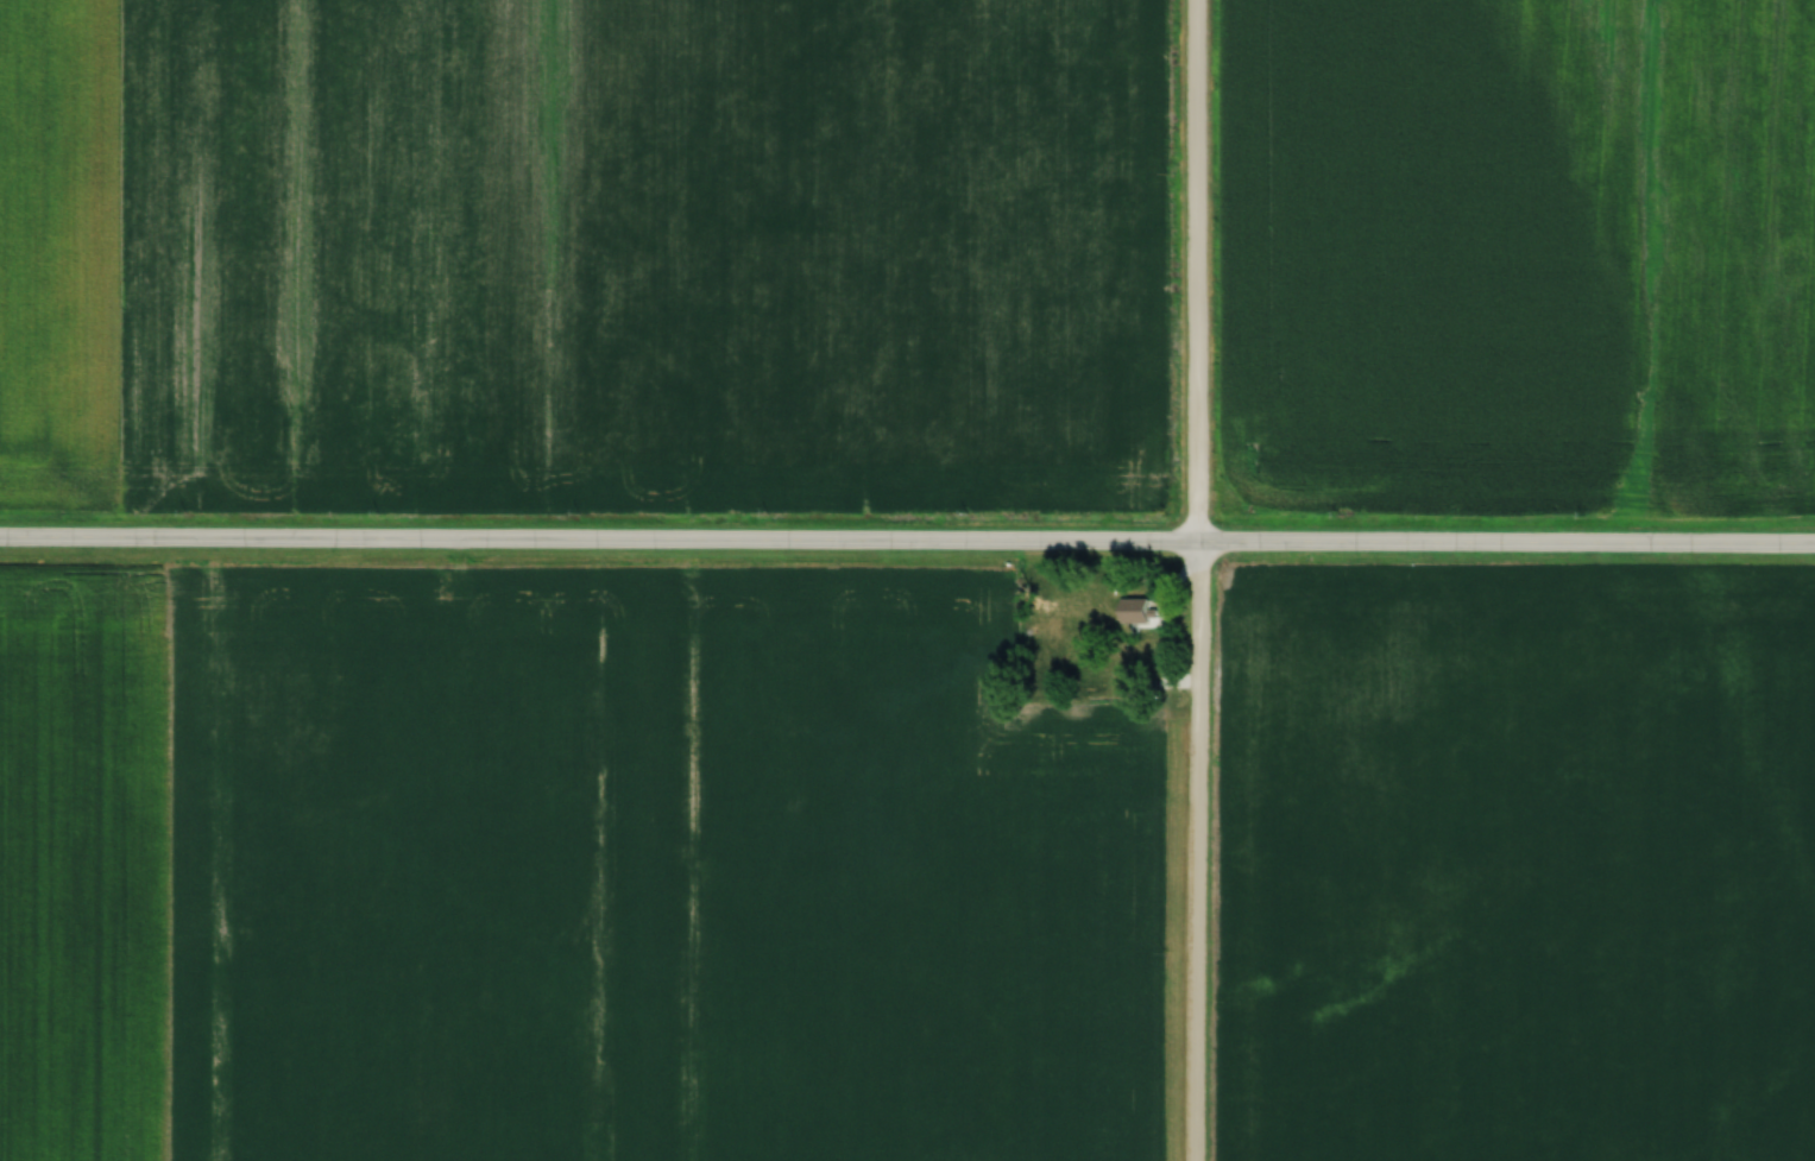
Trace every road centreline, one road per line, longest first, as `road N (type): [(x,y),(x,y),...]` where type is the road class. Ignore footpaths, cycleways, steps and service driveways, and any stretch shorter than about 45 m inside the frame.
road 1 (residential): [(1814,550),(0,545)]
road 2 (residential): [(1193,1160),(1195,0)]

